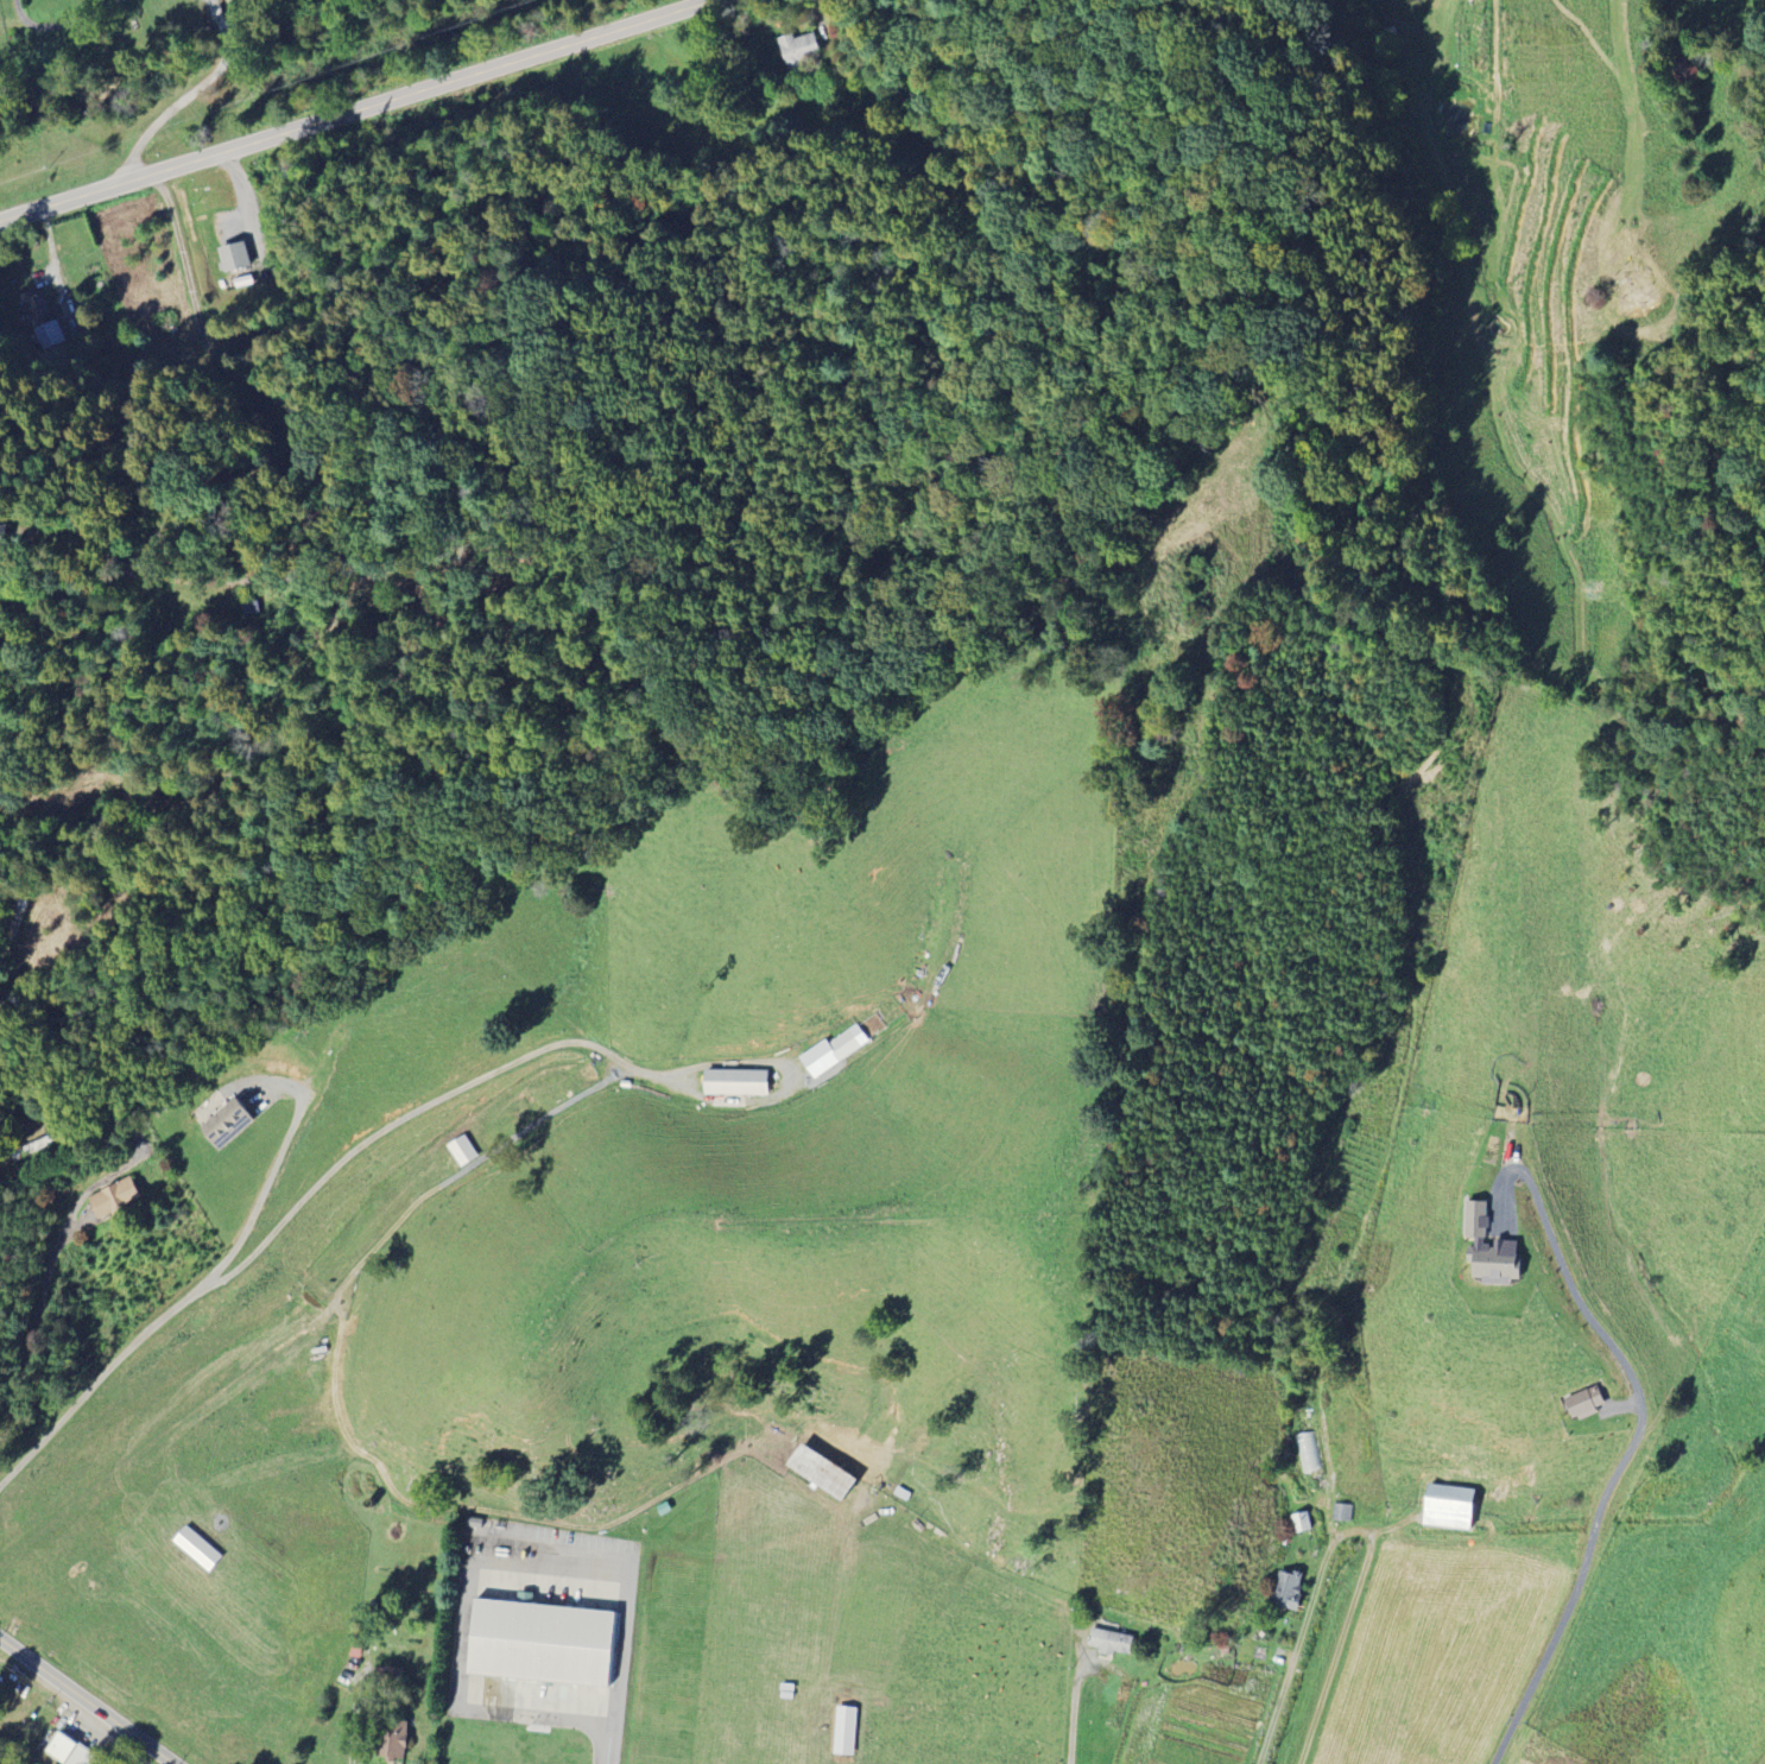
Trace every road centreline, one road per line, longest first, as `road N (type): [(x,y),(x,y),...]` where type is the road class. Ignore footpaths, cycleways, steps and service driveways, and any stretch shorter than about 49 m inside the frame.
road 1 (tertiary): [(714,0),(0,220)]
road 2 (tertiary): [(174,1763),(0,1639)]
road 3 (residential): [(126,182),(139,150),(230,56),(228,33)]

